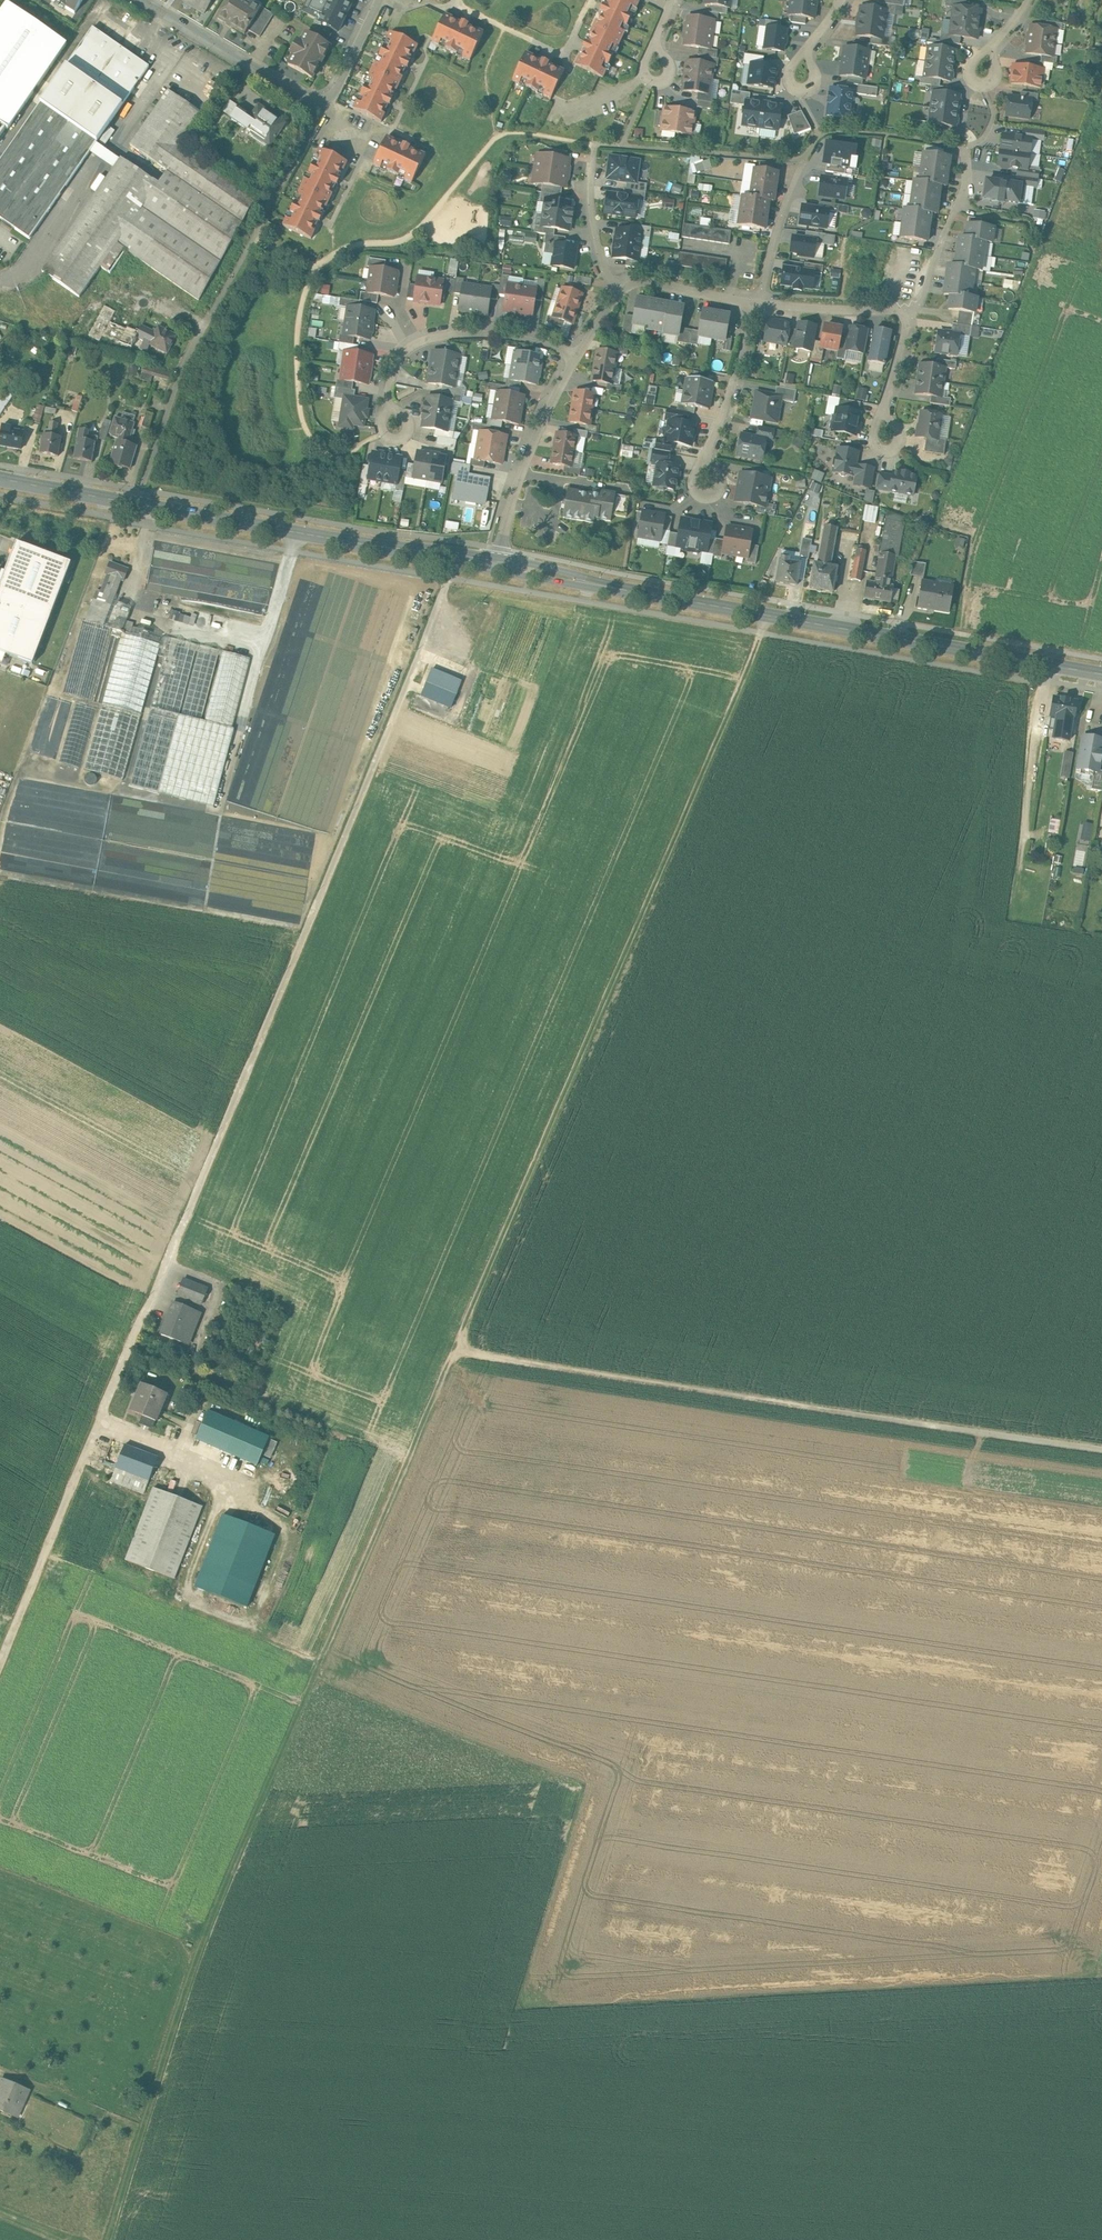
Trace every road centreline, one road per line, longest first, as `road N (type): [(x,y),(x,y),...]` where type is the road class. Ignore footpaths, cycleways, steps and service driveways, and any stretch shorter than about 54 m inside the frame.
road 1 (track): [(767,610),(200,1945),(109,2239)]
road 2 (track): [(0,1665),(457,556)]
road 3 (track): [(460,1346),(1101,1447)]
road 4 (tertiary): [(498,561),(1101,669)]
road 5 (tertiary): [(0,478),(498,561)]
road 6 (track): [(1012,921),(1047,660)]
road 7 (residential): [(575,353),(523,334),(425,337),(391,370),(392,430)]
road 8 (residential): [(575,353),(538,426),(498,561)]
road 9 (residential): [(151,0),(323,106)]
road 10 (residential): [(753,299),(735,395),(704,458)]
road 11 (residential): [(968,161),(967,187),(912,317)]
road 12 (residential): [(912,317),(891,306),(761,300)]
road 13 (residential): [(618,287),(592,225),(594,153)]
road 14 (residential): [(753,299),(656,280),(618,287)]

